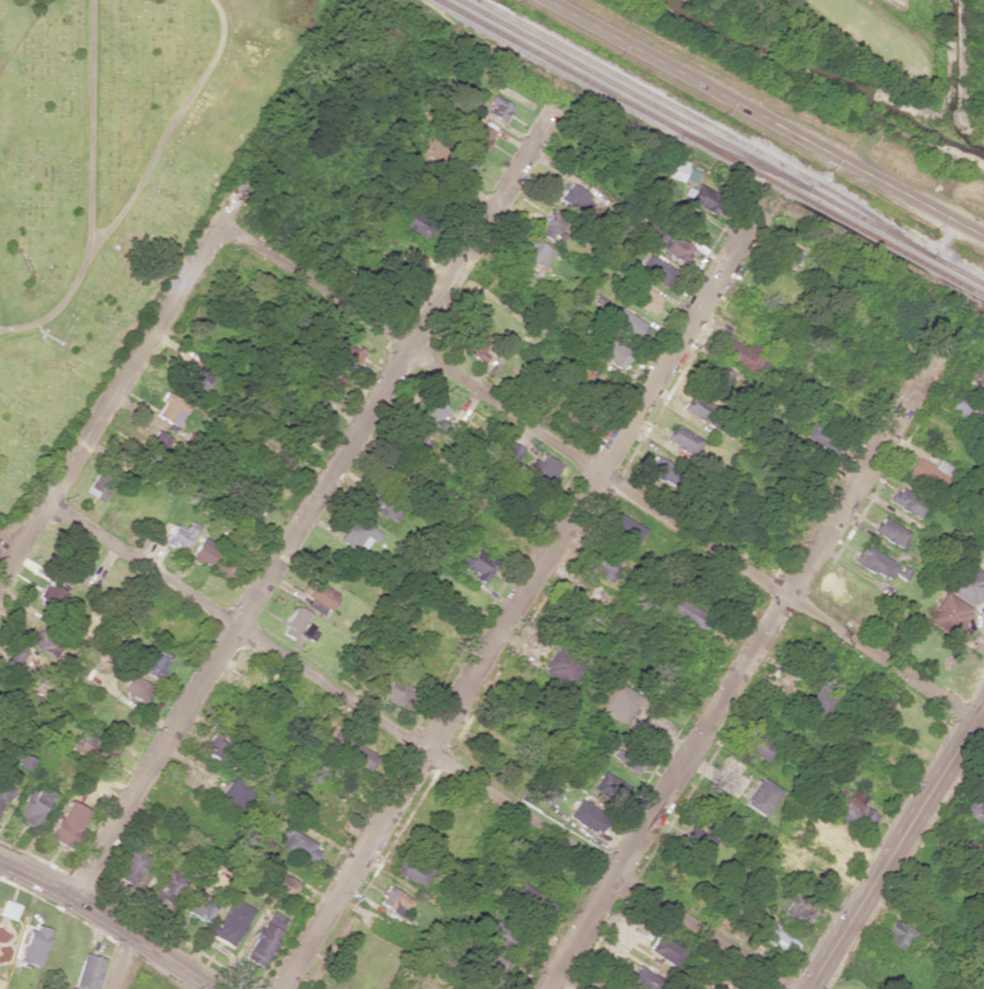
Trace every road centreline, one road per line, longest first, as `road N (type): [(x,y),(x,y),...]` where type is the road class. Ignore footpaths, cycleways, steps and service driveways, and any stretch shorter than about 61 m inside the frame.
road 1 (residential): [(286,988),(765,200)]
road 2 (residential): [(71,901),(547,123)]
road 3 (residential): [(971,718),(227,226)]
road 4 (residential): [(792,988),(50,504)]
road 5 (residential): [(551,988),(944,333)]
road 6 (residential): [(0,587),(359,11)]
road 7 (tertiary): [(983,238),(546,0)]
road 8 (tertiary): [(809,988),(983,697)]
road 9 (secondary): [(0,865),(212,988)]

